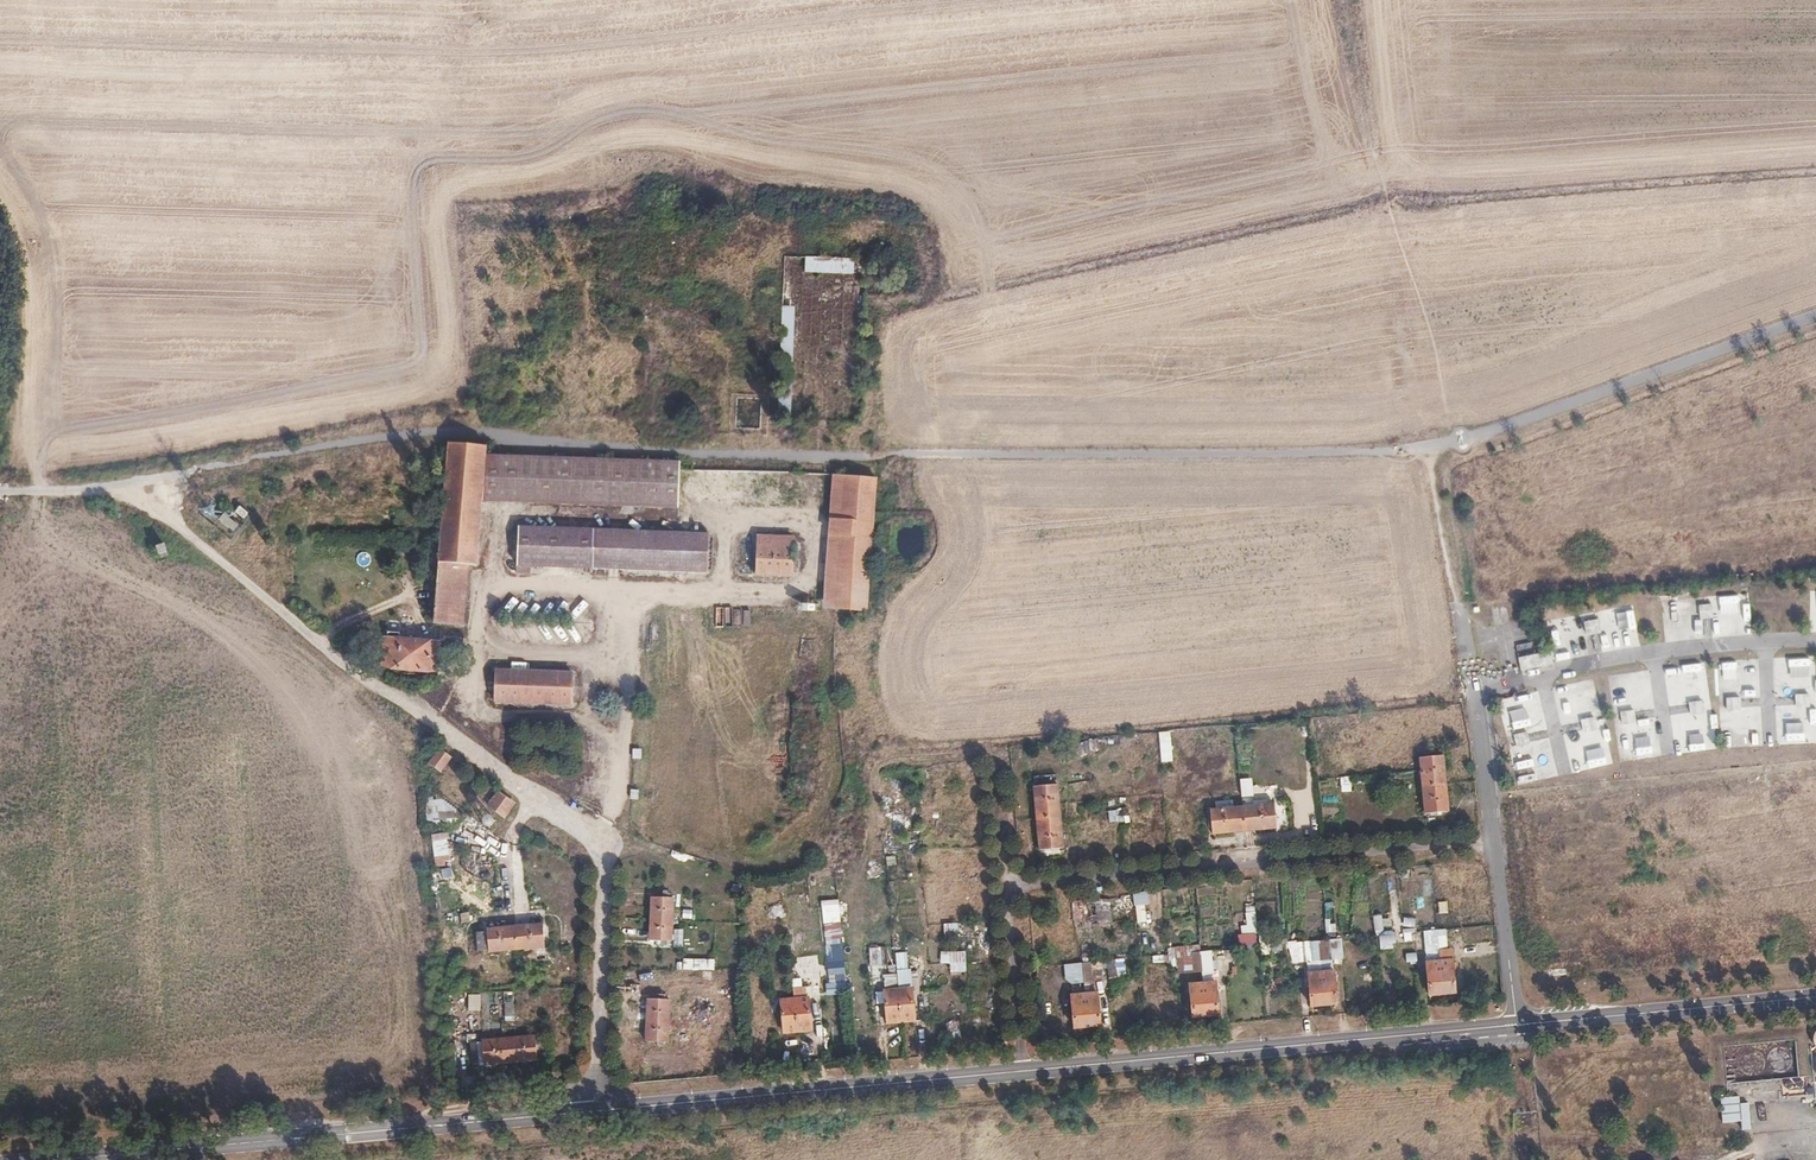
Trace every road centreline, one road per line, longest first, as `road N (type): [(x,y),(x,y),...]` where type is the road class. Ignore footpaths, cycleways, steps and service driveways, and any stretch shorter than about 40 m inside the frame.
road 1 (track): [(0,491),(138,488),(426,432),(760,452),(1422,449)]
road 2 (residential): [(138,488),(325,647),(603,842),(594,1111)]
road 3 (unclassified): [(1494,842),(1016,888),(1007,899),(1023,1072)]
road 4 (unclassified): [(57,1159),(594,1111)]
road 5 (unclassified): [(1023,1072),(1519,1024)]
road 6 (track): [(1344,0),(1422,449)]
road 7 (unclassified): [(594,1111),(1023,1072)]
road 8 (track): [(1422,449),(1815,313)]
road 9 (track): [(1016,888),(1004,879),(994,765),(977,754),(877,768),(853,893)]
road 10 (unclassified): [(1519,1024),(1815,996)]
road 11 (unclassified): [(1457,603),(1494,842)]
road 12 (unclassified): [(1494,842),(1519,1024)]
road 13 (track): [(1422,449),(1457,603)]

